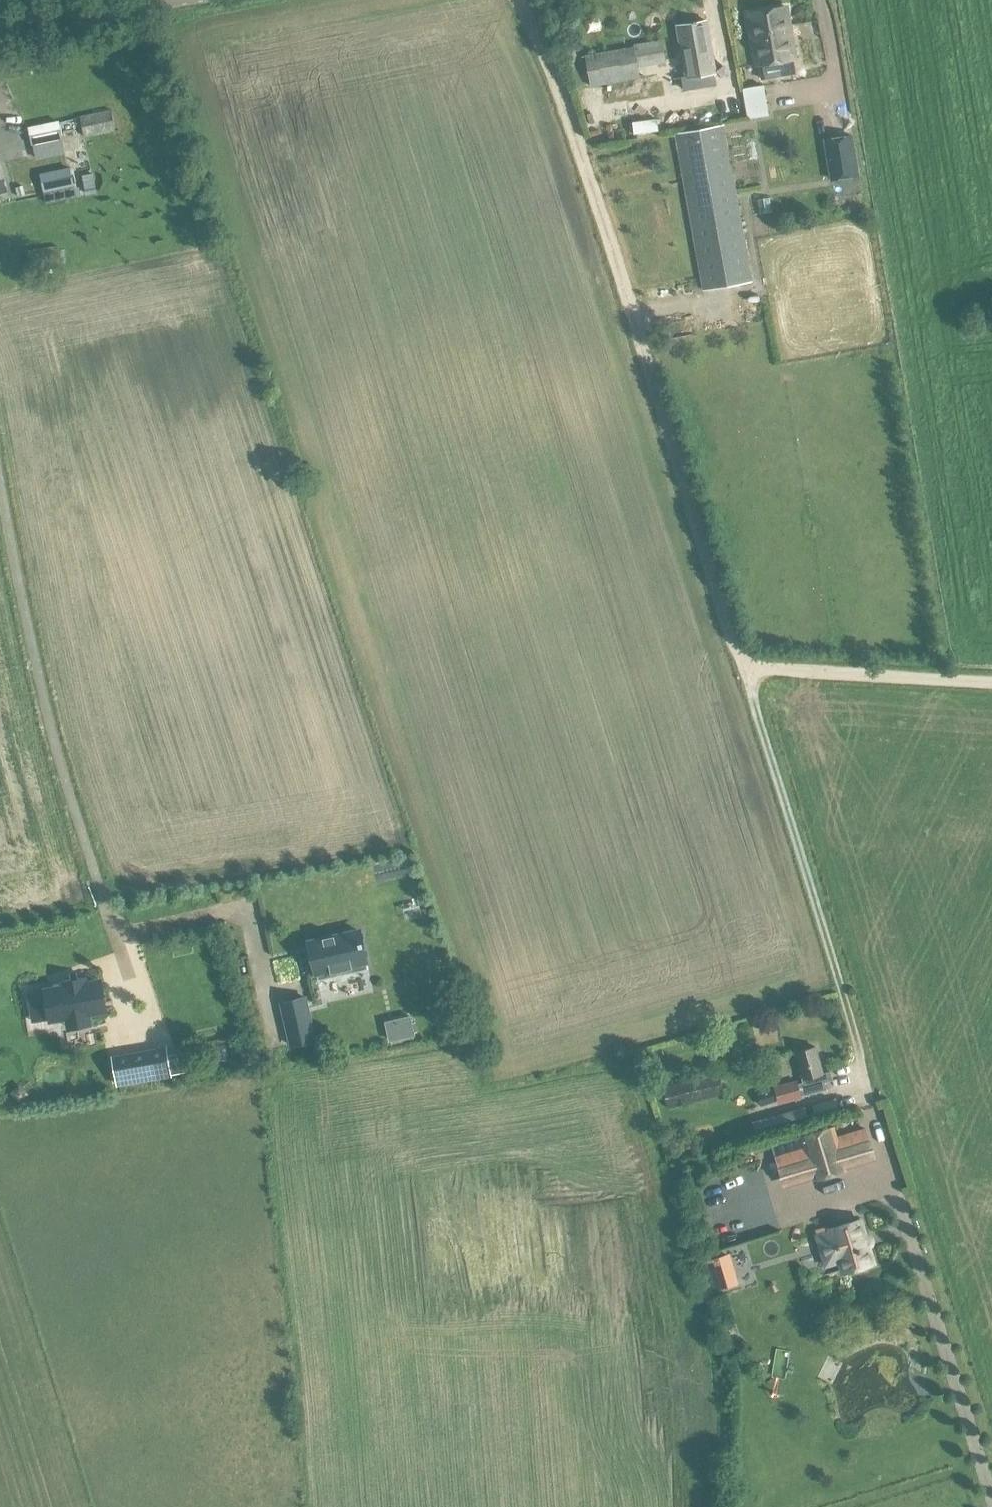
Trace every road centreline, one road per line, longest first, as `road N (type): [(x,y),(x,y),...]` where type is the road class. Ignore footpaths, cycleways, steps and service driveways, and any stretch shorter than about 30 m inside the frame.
road 1 (unclassified): [(991,1504),(929,1305),(871,1209),(857,1156),(858,1051),(745,673)]
road 2 (unclassified): [(745,673),(531,0)]
road 3 (unclassified): [(991,685),(745,673)]
road 4 (unclassified): [(0,32),(183,0)]

